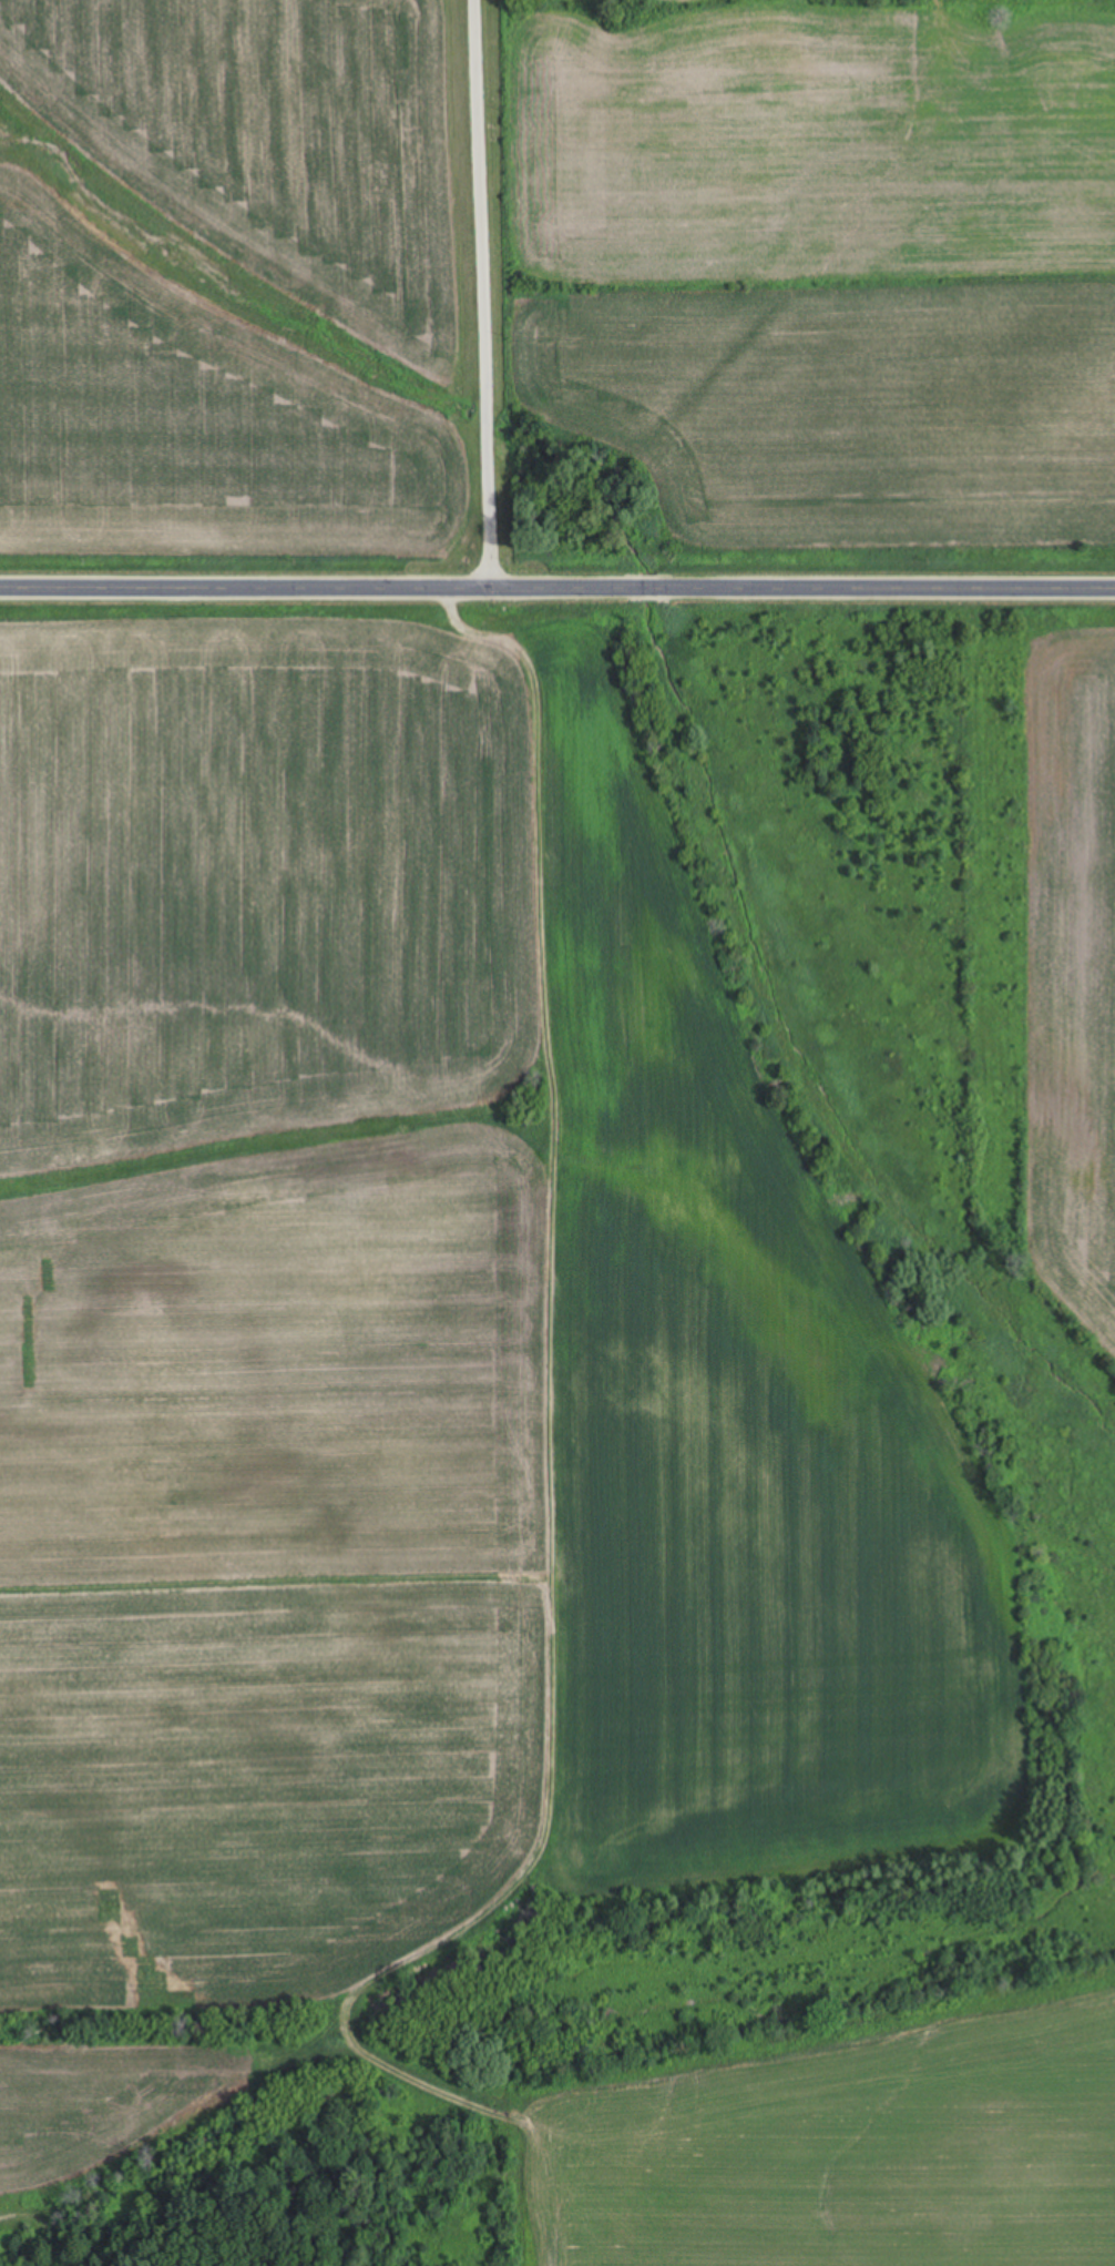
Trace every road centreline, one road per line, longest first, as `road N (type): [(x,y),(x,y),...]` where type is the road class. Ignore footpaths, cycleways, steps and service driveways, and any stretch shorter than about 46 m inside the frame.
road 1 (secondary): [(1114,579),(0,583)]

